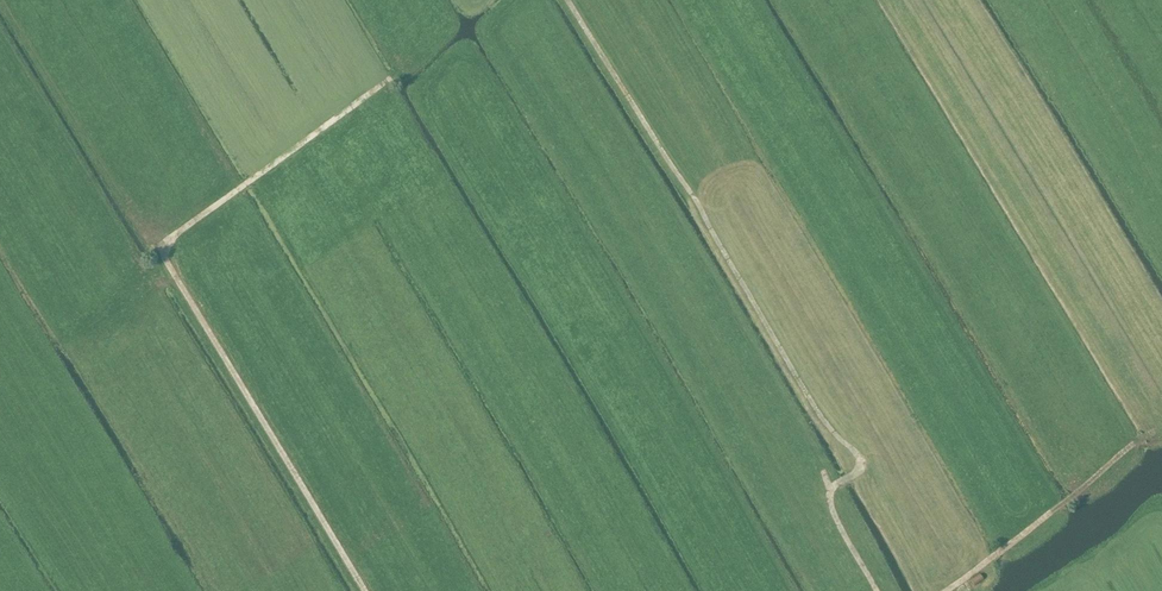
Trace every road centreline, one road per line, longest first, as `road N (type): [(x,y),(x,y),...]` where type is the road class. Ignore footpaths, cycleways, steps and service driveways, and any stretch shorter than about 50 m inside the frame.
road 1 (track): [(568,0),(823,421),(858,458),(860,465),(829,490),(830,507),(876,590)]
road 2 (track): [(362,590),(158,247),(401,72)]
road 3 (track): [(942,590),(1154,430)]

